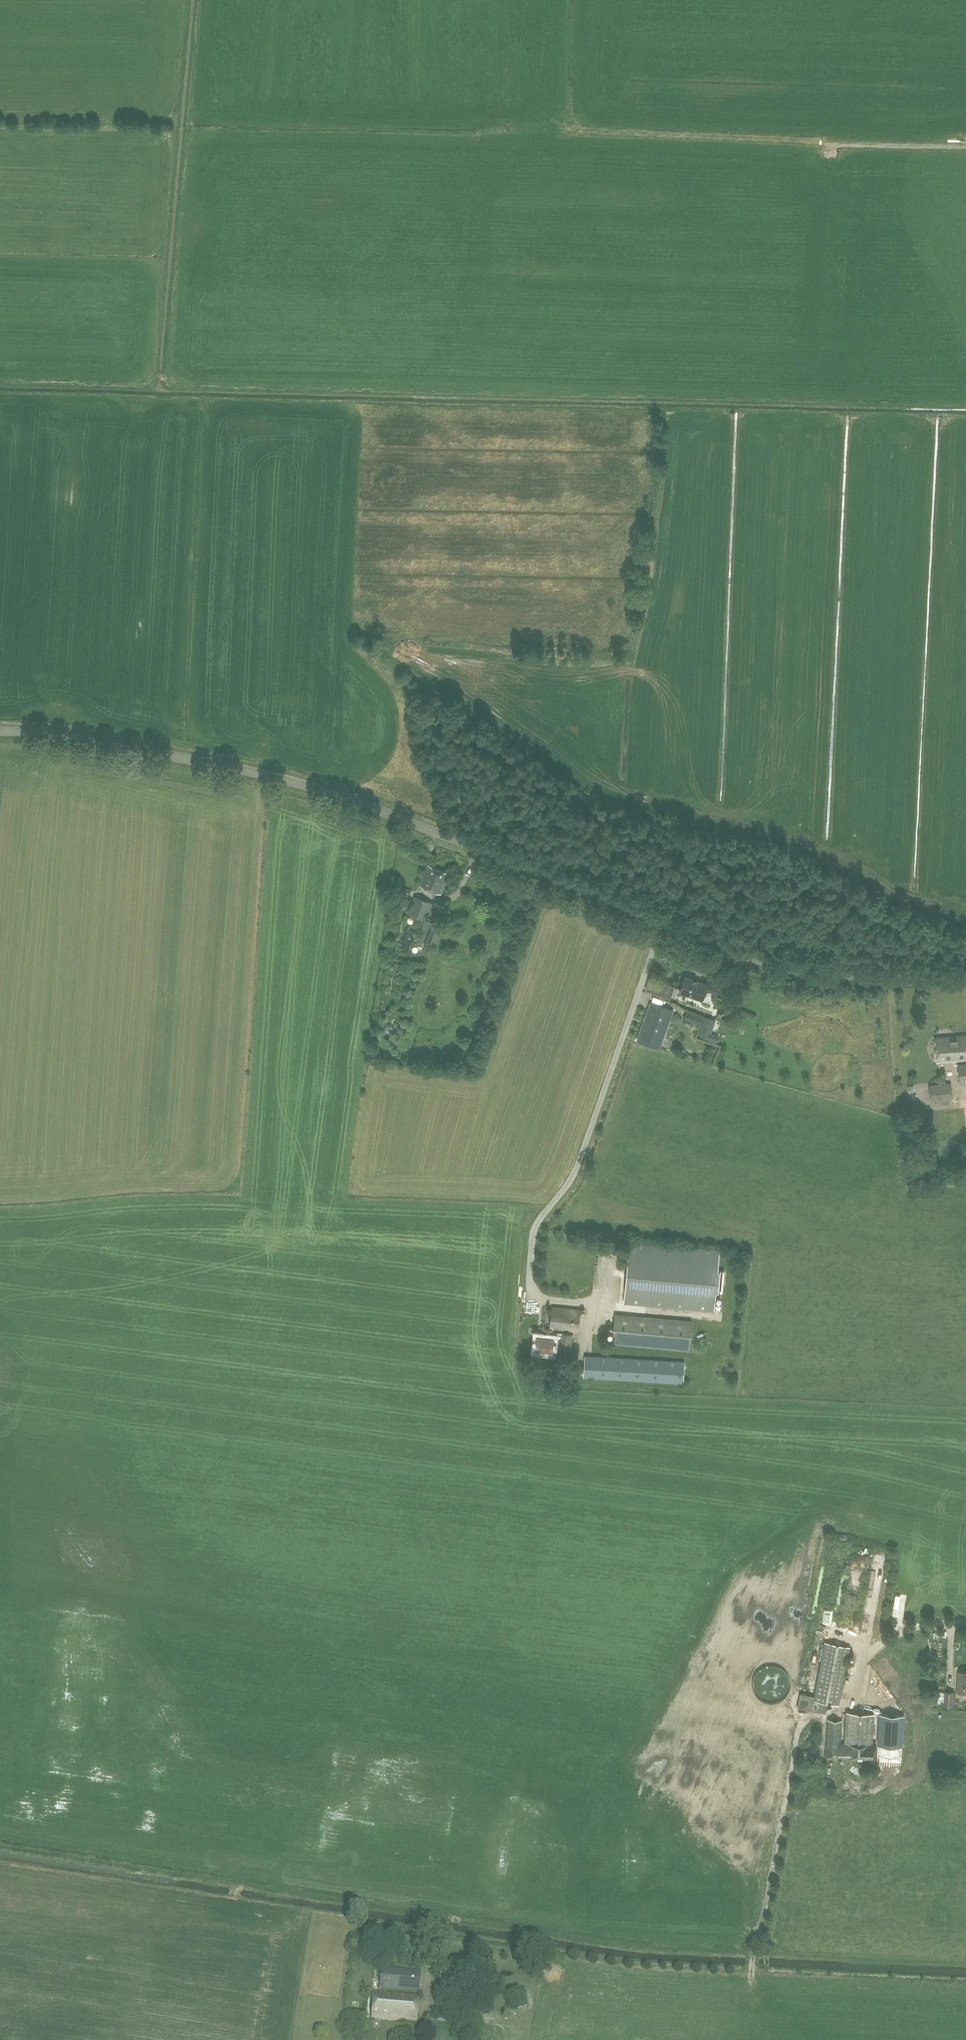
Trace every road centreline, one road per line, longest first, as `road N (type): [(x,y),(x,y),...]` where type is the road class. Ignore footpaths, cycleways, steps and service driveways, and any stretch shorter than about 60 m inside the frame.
road 1 (tertiary): [(664,924),(334,794),(104,741),(0,733)]
road 2 (unclassified): [(530,1277),(533,1240),(575,1176),(664,924)]
road 3 (tertiary): [(965,976),(809,973),(664,924)]

